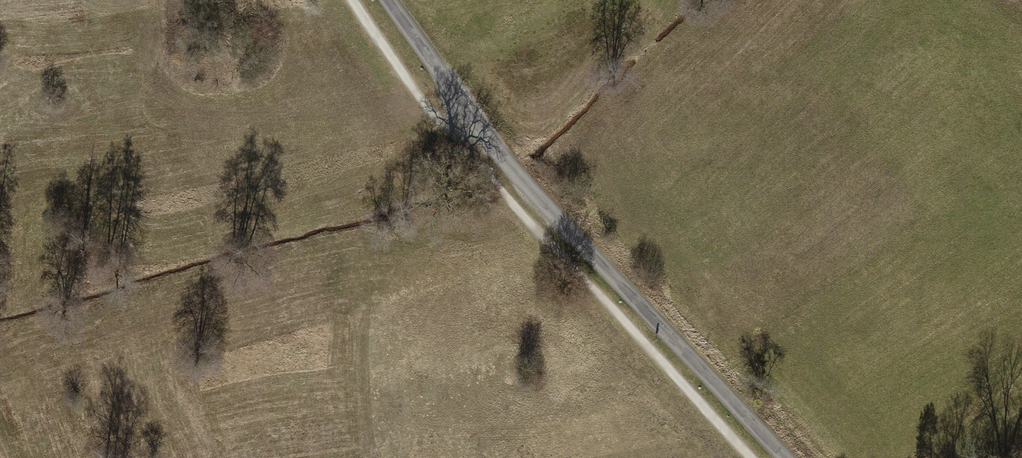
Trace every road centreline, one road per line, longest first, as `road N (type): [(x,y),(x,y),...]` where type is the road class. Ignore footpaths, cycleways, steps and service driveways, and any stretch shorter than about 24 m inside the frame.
road 1 (track): [(351,0),(437,123),(749,457)]
road 2 (unclassified): [(782,457),(555,219),(385,0)]

